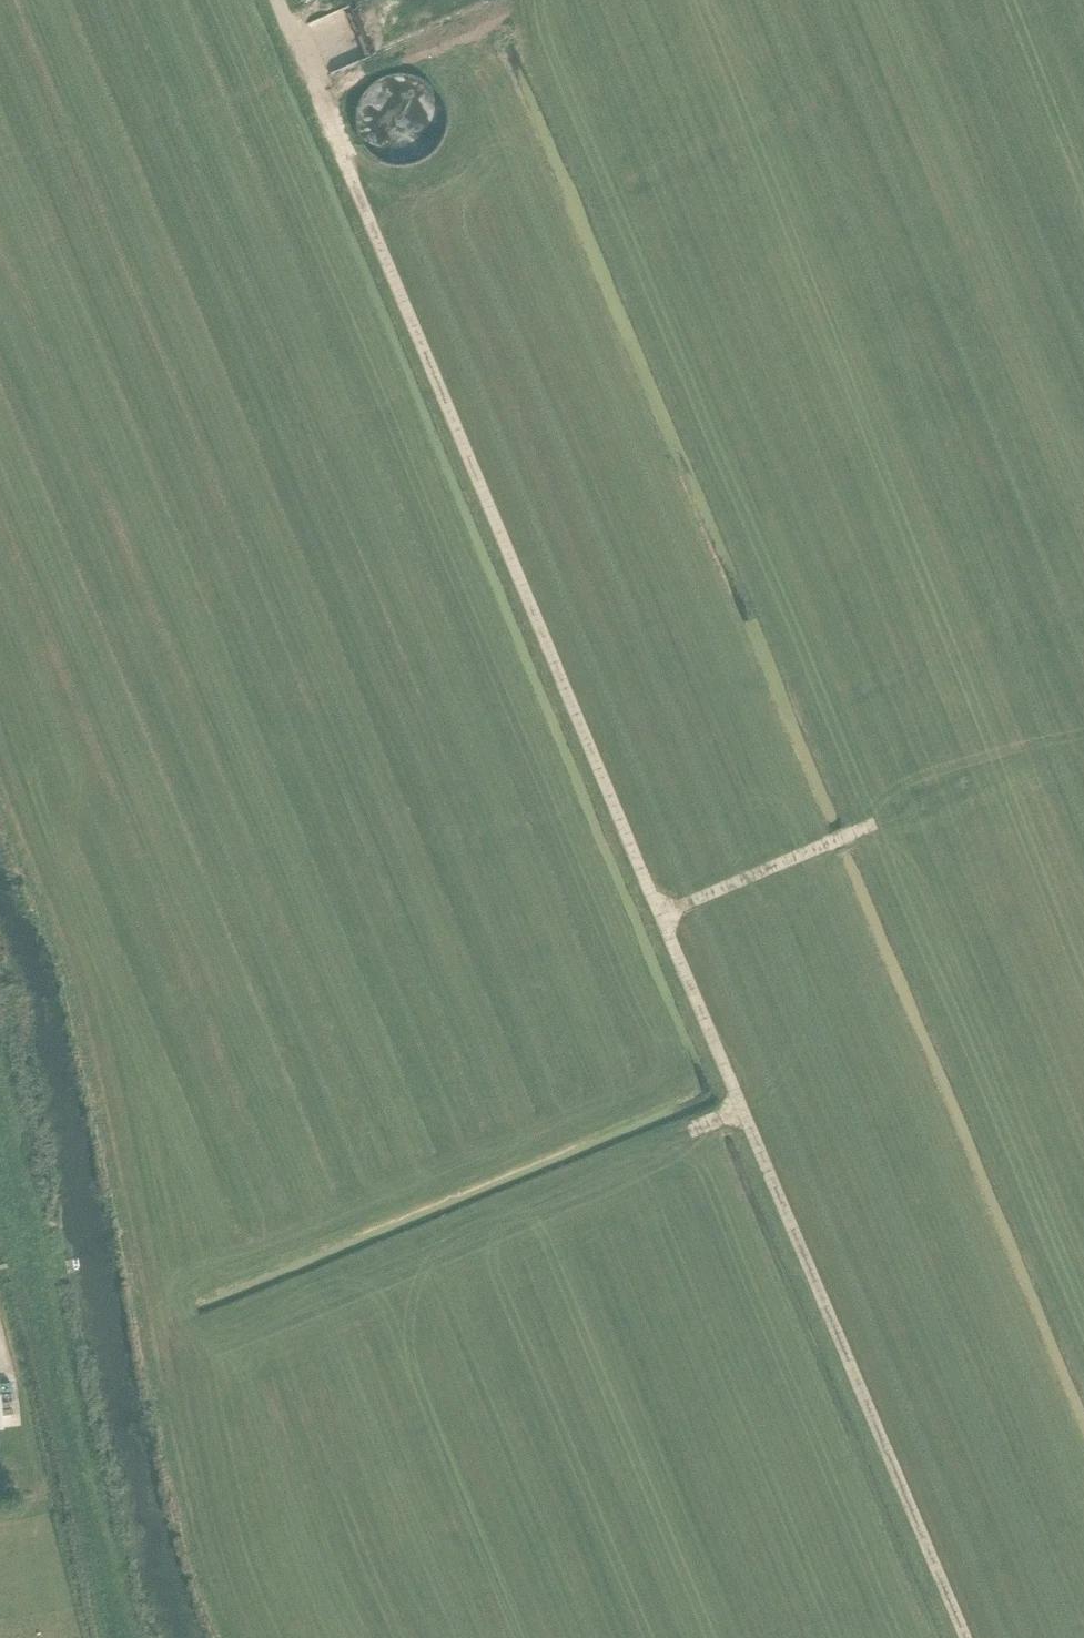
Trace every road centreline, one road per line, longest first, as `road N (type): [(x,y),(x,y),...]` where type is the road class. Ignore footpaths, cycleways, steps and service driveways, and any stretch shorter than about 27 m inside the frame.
road 1 (track): [(278,0),(965,1637)]
road 2 (track): [(661,915),(874,824)]

